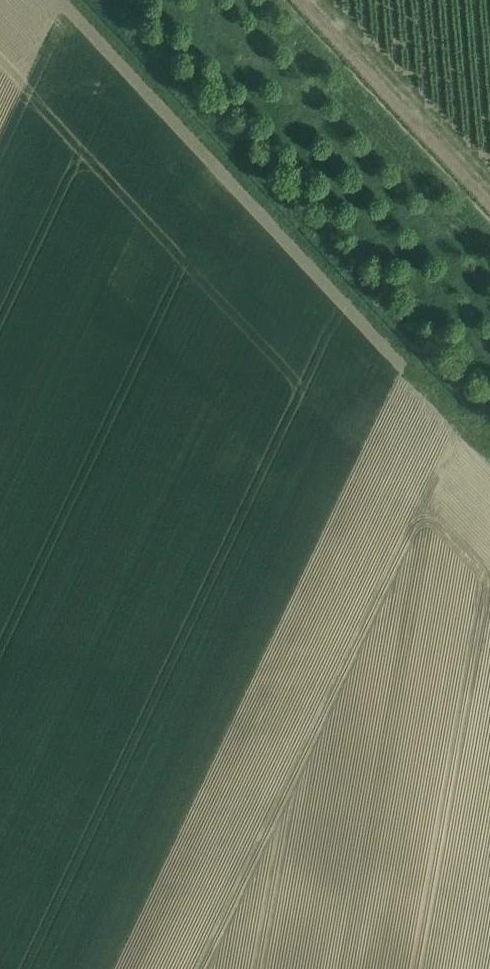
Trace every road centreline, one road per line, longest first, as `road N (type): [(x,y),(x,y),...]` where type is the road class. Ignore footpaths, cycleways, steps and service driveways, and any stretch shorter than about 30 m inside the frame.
road 1 (track): [(489,246),(259,0)]

